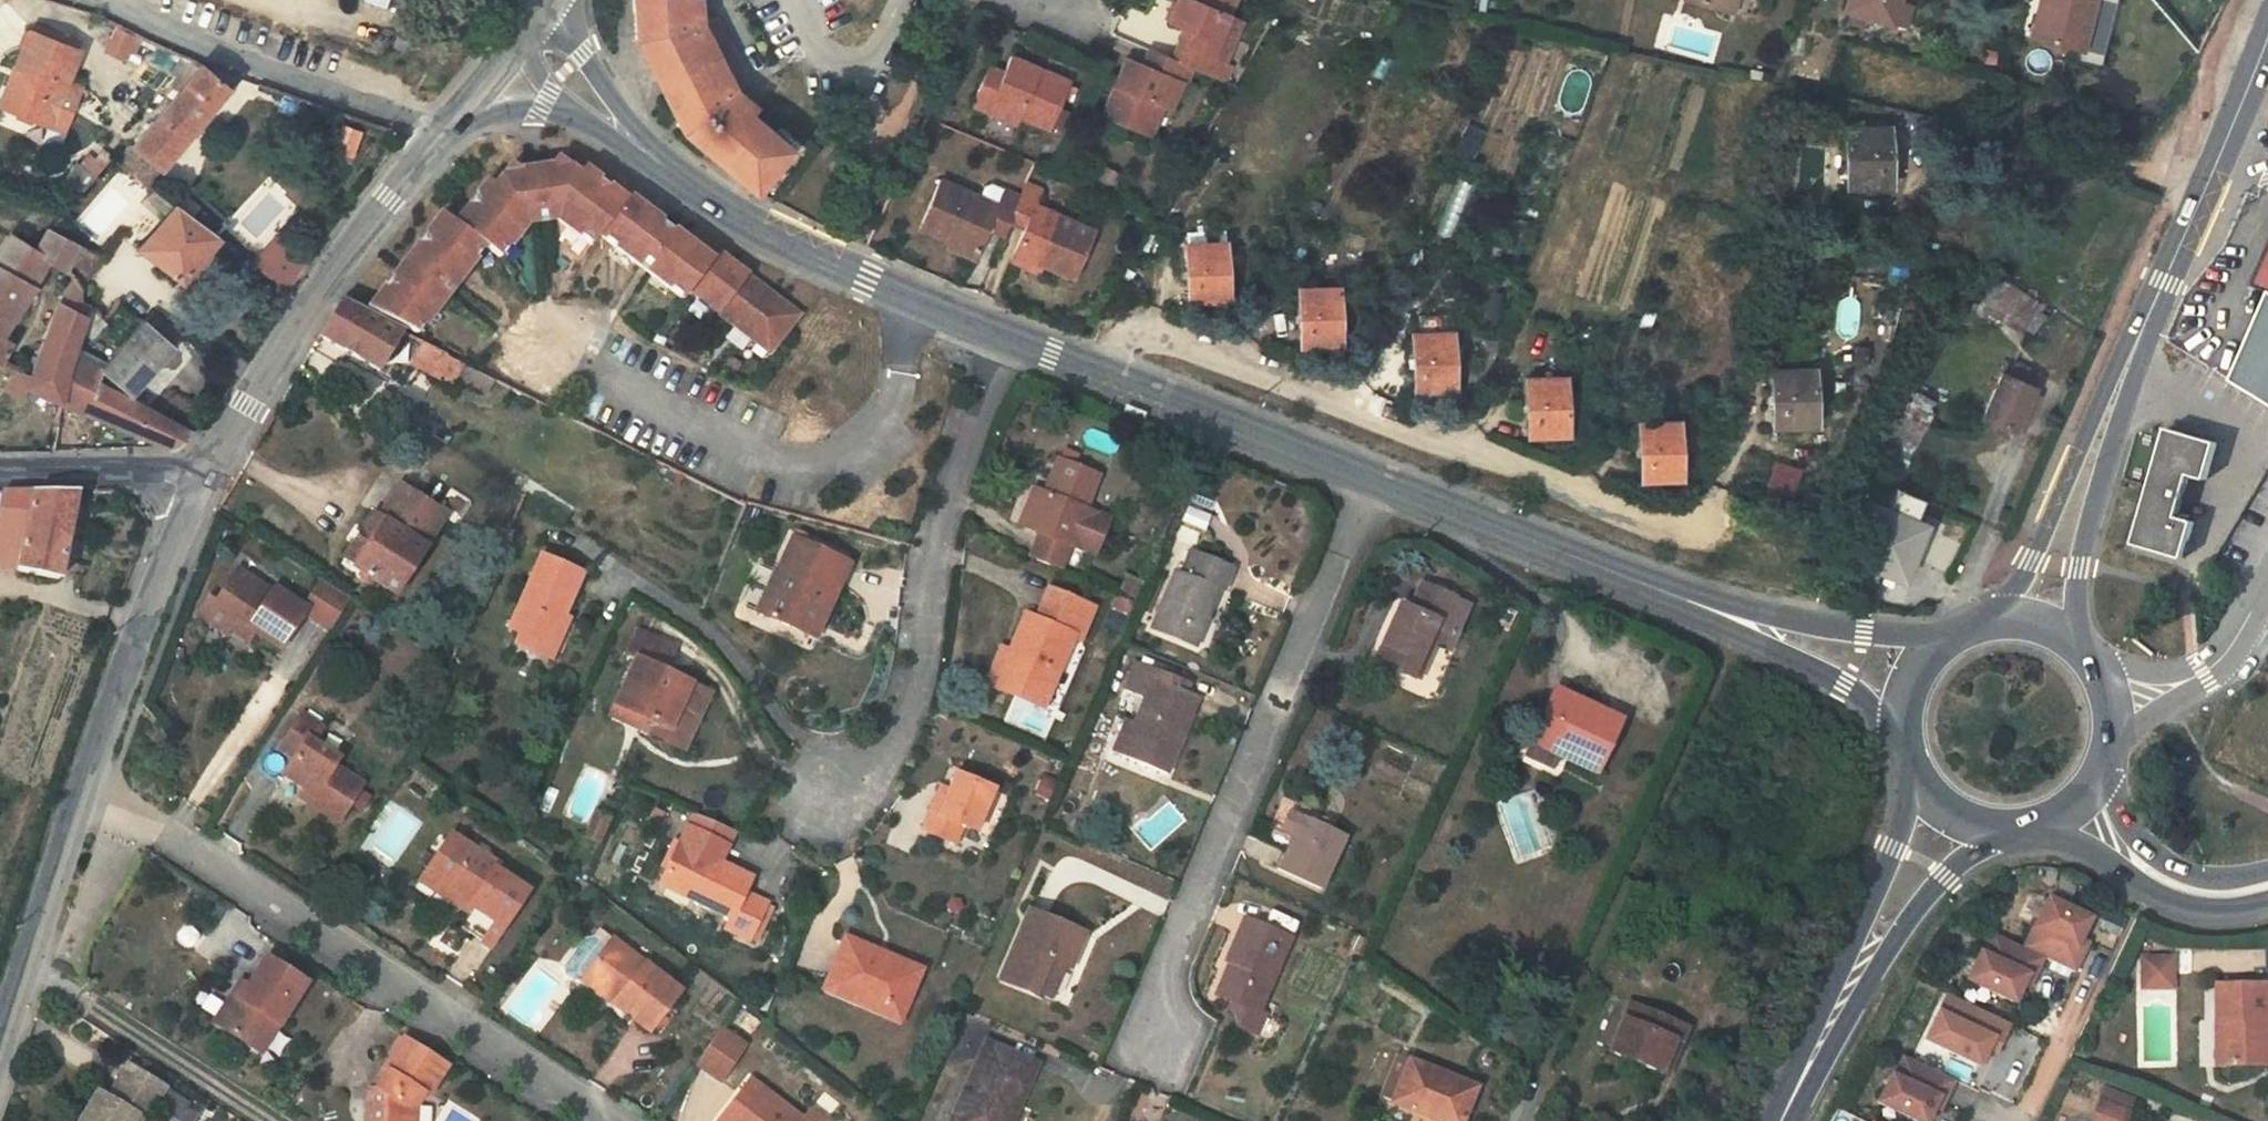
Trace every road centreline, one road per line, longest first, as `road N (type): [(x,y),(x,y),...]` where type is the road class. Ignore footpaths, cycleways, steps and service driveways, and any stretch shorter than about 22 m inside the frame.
road 1 (residential): [(1099,373),(1142,331),(1689,536)]
road 2 (residential): [(80,788),(165,833),(600,1120)]
road 3 (residential): [(1373,479),(1143,1034)]
road 4 (residential): [(1738,627),(1526,1120)]
road 5 (residential): [(1004,337),(957,462),(912,694),(883,756),(821,799)]
road 6 (tertiary): [(204,469),(342,265),(443,137)]
road 7 (tertiary): [(1004,337),(848,273),(665,169)]
road 8 (residential): [(99,0),(443,137)]
road 9 (residential): [(204,469),(155,579),(80,788)]
road 10 (primary): [(1913,766),(1901,829),(1802,1084)]
road 11 (primary): [(2143,321),(1996,624)]
road 12 (tertiary): [(1685,600),(1373,479)]
road 13 (primary): [(2053,631),(2110,476),(2143,321)]
road 14 (primary): [(1802,1084),(1914,918),(1985,830)]
road 15 (primary): [(2267,44),(2143,321)]
road 16 (tertiary): [(1373,479),(1099,373)]
road 17 (tertiary): [(1966,633),(1805,624),(1685,600)]
road 18 (residential): [(80,788),(0,1039)]
road 19 (secondary): [(2085,803),(2126,856),(2169,881),(2267,887)]
road 20 (tertiary): [(0,474),(204,469)]
road 21 (residential): [(2115,709),(2224,656),(2267,587)]
road 22 (tertiary): [(665,169),(554,0)]
road 23 (tertiary): [(1738,627),(1846,684),(1906,734)]
road 24 (primary): [(1966,633),(1921,674),(1906,734)]

